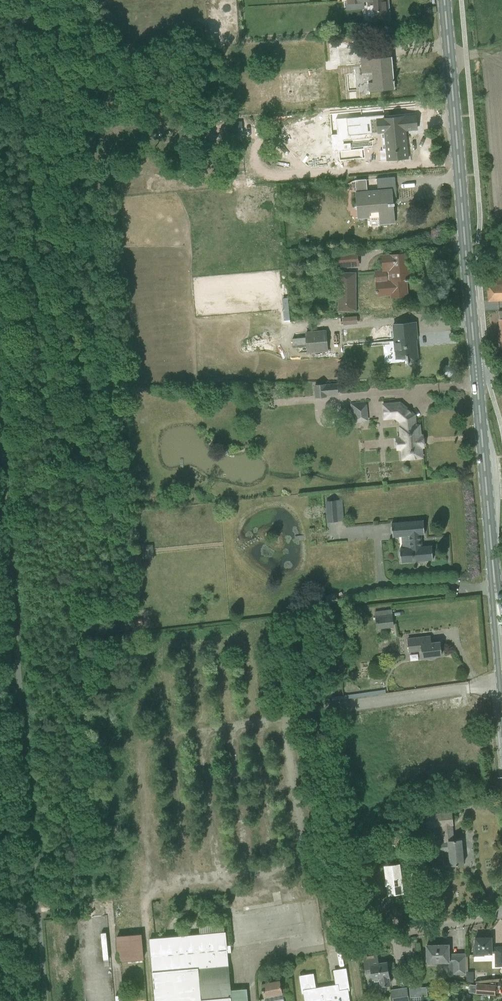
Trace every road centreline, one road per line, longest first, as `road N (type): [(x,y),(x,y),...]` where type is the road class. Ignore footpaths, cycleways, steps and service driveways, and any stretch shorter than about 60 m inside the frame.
road 1 (primary): [(476,375),(444,0)]
road 2 (primary): [(498,616),(476,375)]
road 3 (unclassified): [(328,945),(501,913)]

